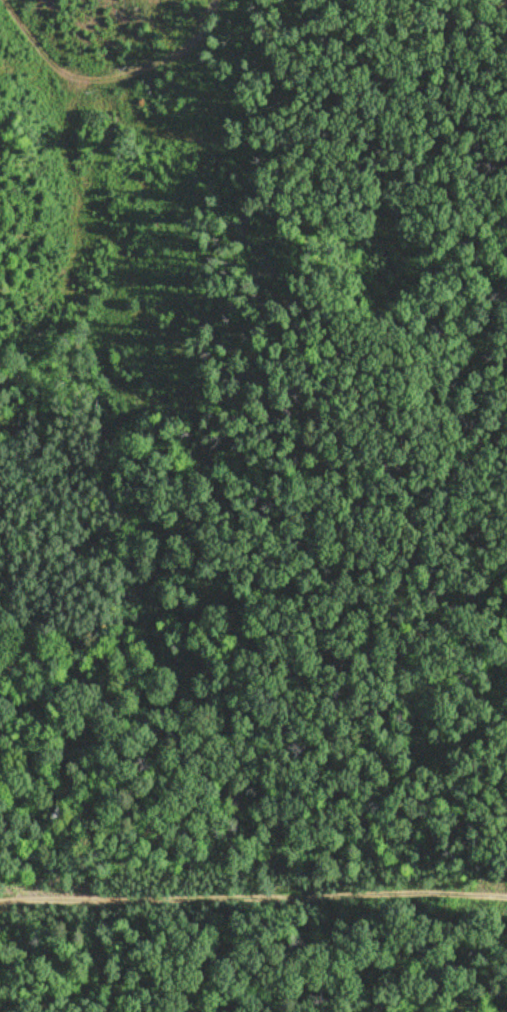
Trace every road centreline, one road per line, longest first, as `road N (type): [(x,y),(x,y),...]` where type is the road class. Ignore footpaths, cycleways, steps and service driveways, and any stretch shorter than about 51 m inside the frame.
road 1 (track): [(0,903),(506,894)]

